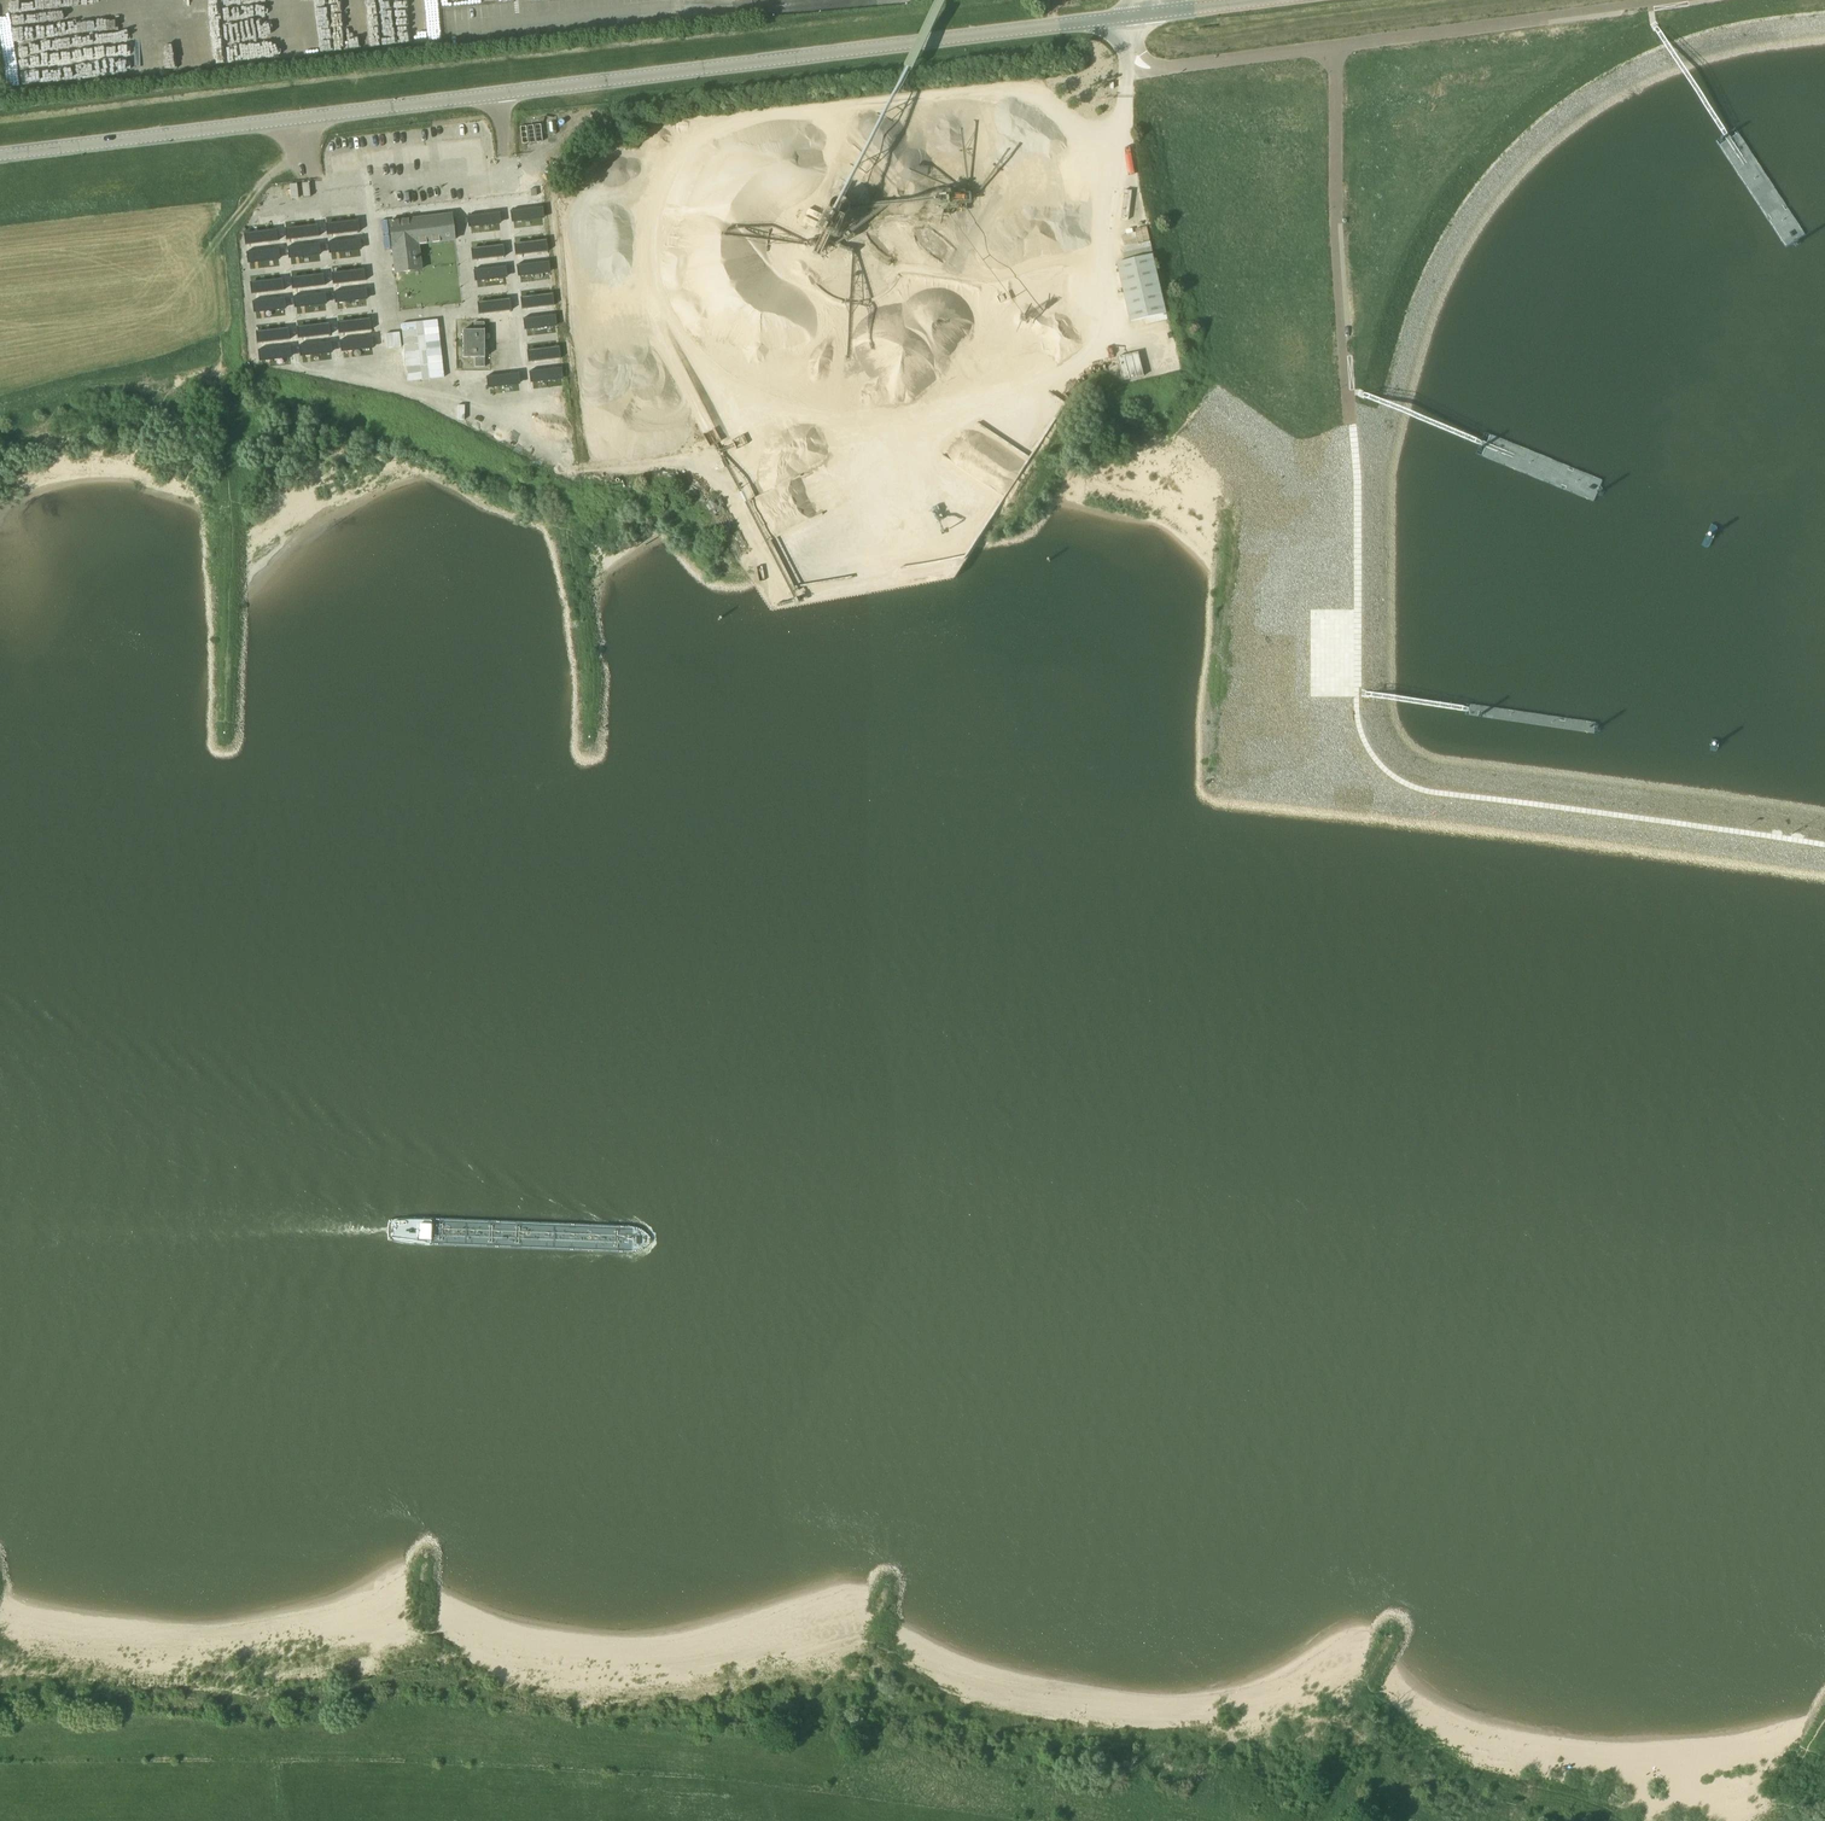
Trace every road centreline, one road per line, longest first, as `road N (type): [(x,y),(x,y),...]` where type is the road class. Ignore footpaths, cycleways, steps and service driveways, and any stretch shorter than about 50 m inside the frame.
road 1 (secondary): [(0,155),(1148,14)]
road 2 (track): [(1219,1820),(837,1761),(823,1696),(812,1677),(785,1660)]
road 3 (track): [(307,152),(265,180),(215,243)]

